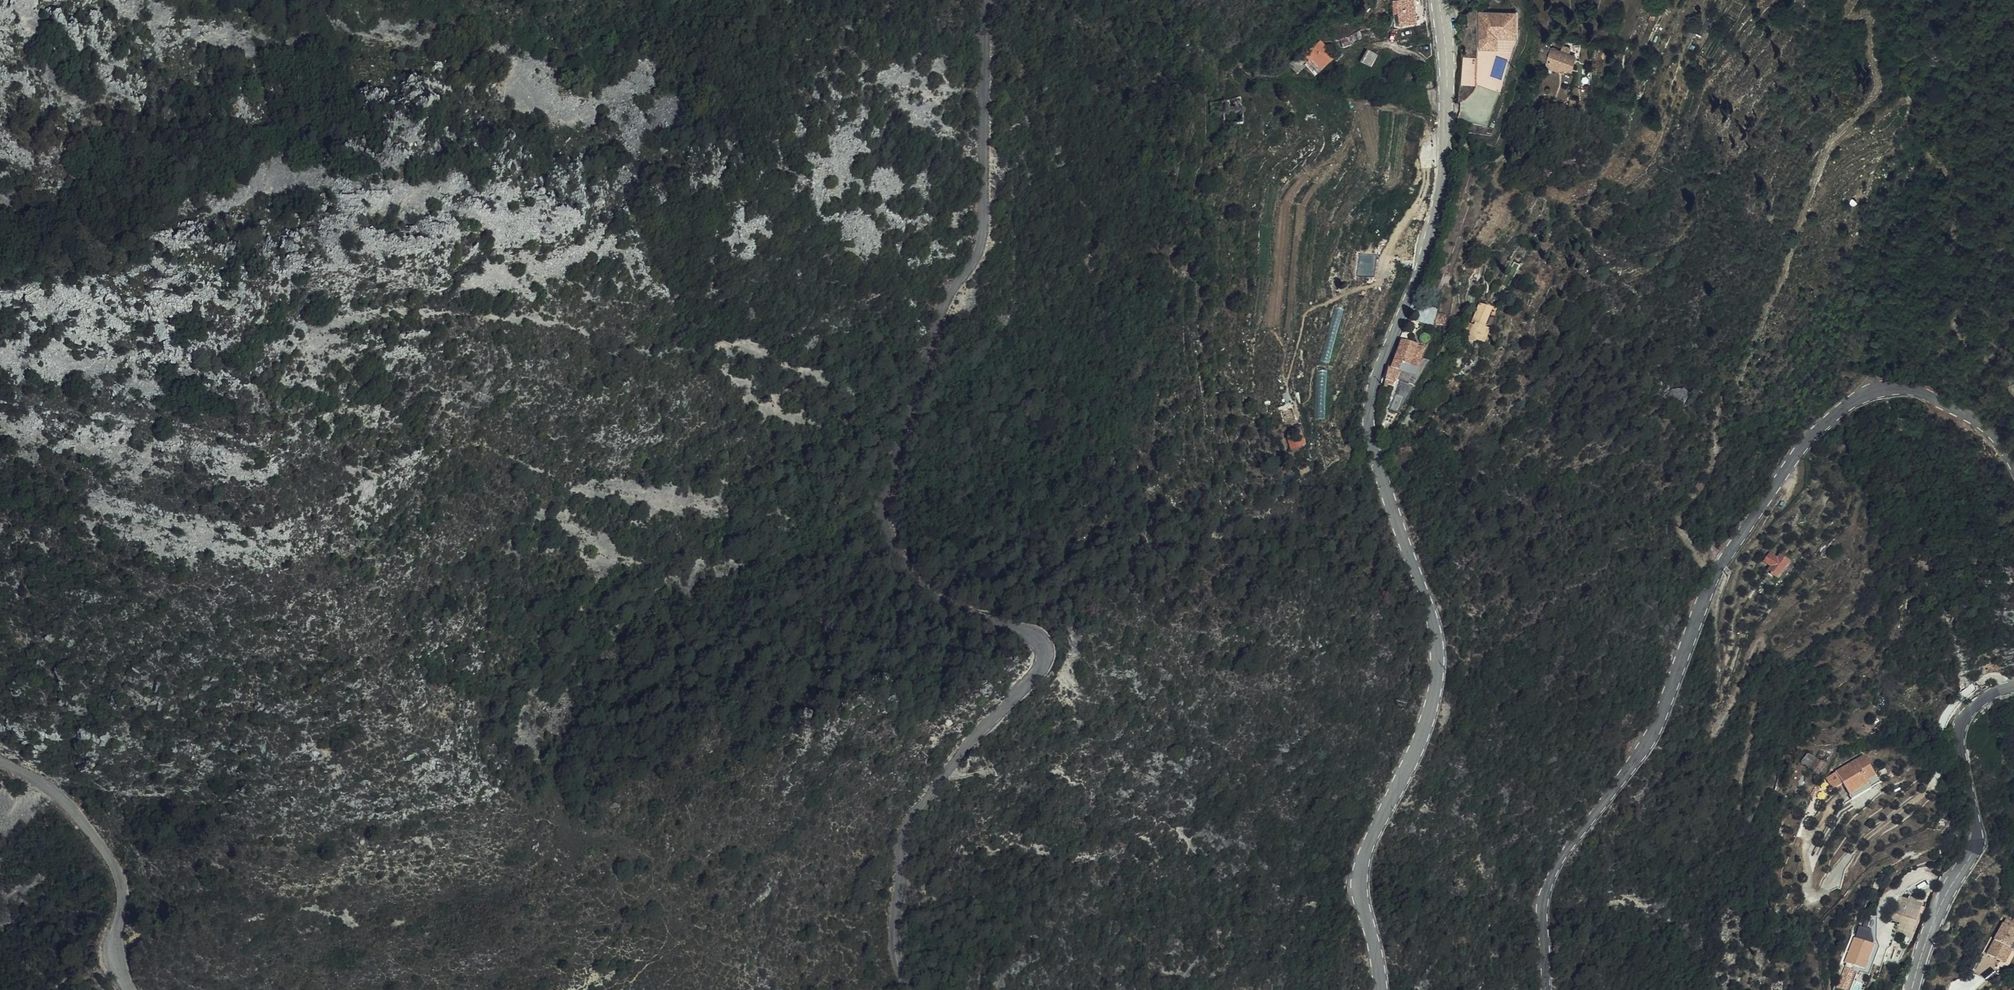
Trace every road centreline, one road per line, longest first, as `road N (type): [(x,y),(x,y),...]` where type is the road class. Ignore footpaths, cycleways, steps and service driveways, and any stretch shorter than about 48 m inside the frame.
road 1 (tertiary): [(910,989),(895,924),(912,821),(950,764),(1046,660),(1033,631),(986,624),(923,592),(897,551),(884,506),(944,308),(981,247),(987,0)]
road 2 (tertiary): [(1439,0),(1444,185),(1374,402),(1384,479),(1439,648),(1439,685),(1423,734),(1360,871),(1382,989)]
road 3 (tertiary): [(1547,989),(1544,894),(1557,863),(1641,753),(1725,556),(1806,442),(1854,400),(1896,388),(1920,390),(1982,422),(2013,458)]
road 4 (tertiary): [(2013,688),(1977,703),(1958,734),(1978,835),(1913,989)]
road 5 (tertiary): [(0,760),(65,801),(118,872),(122,908),(115,947),(130,989)]

